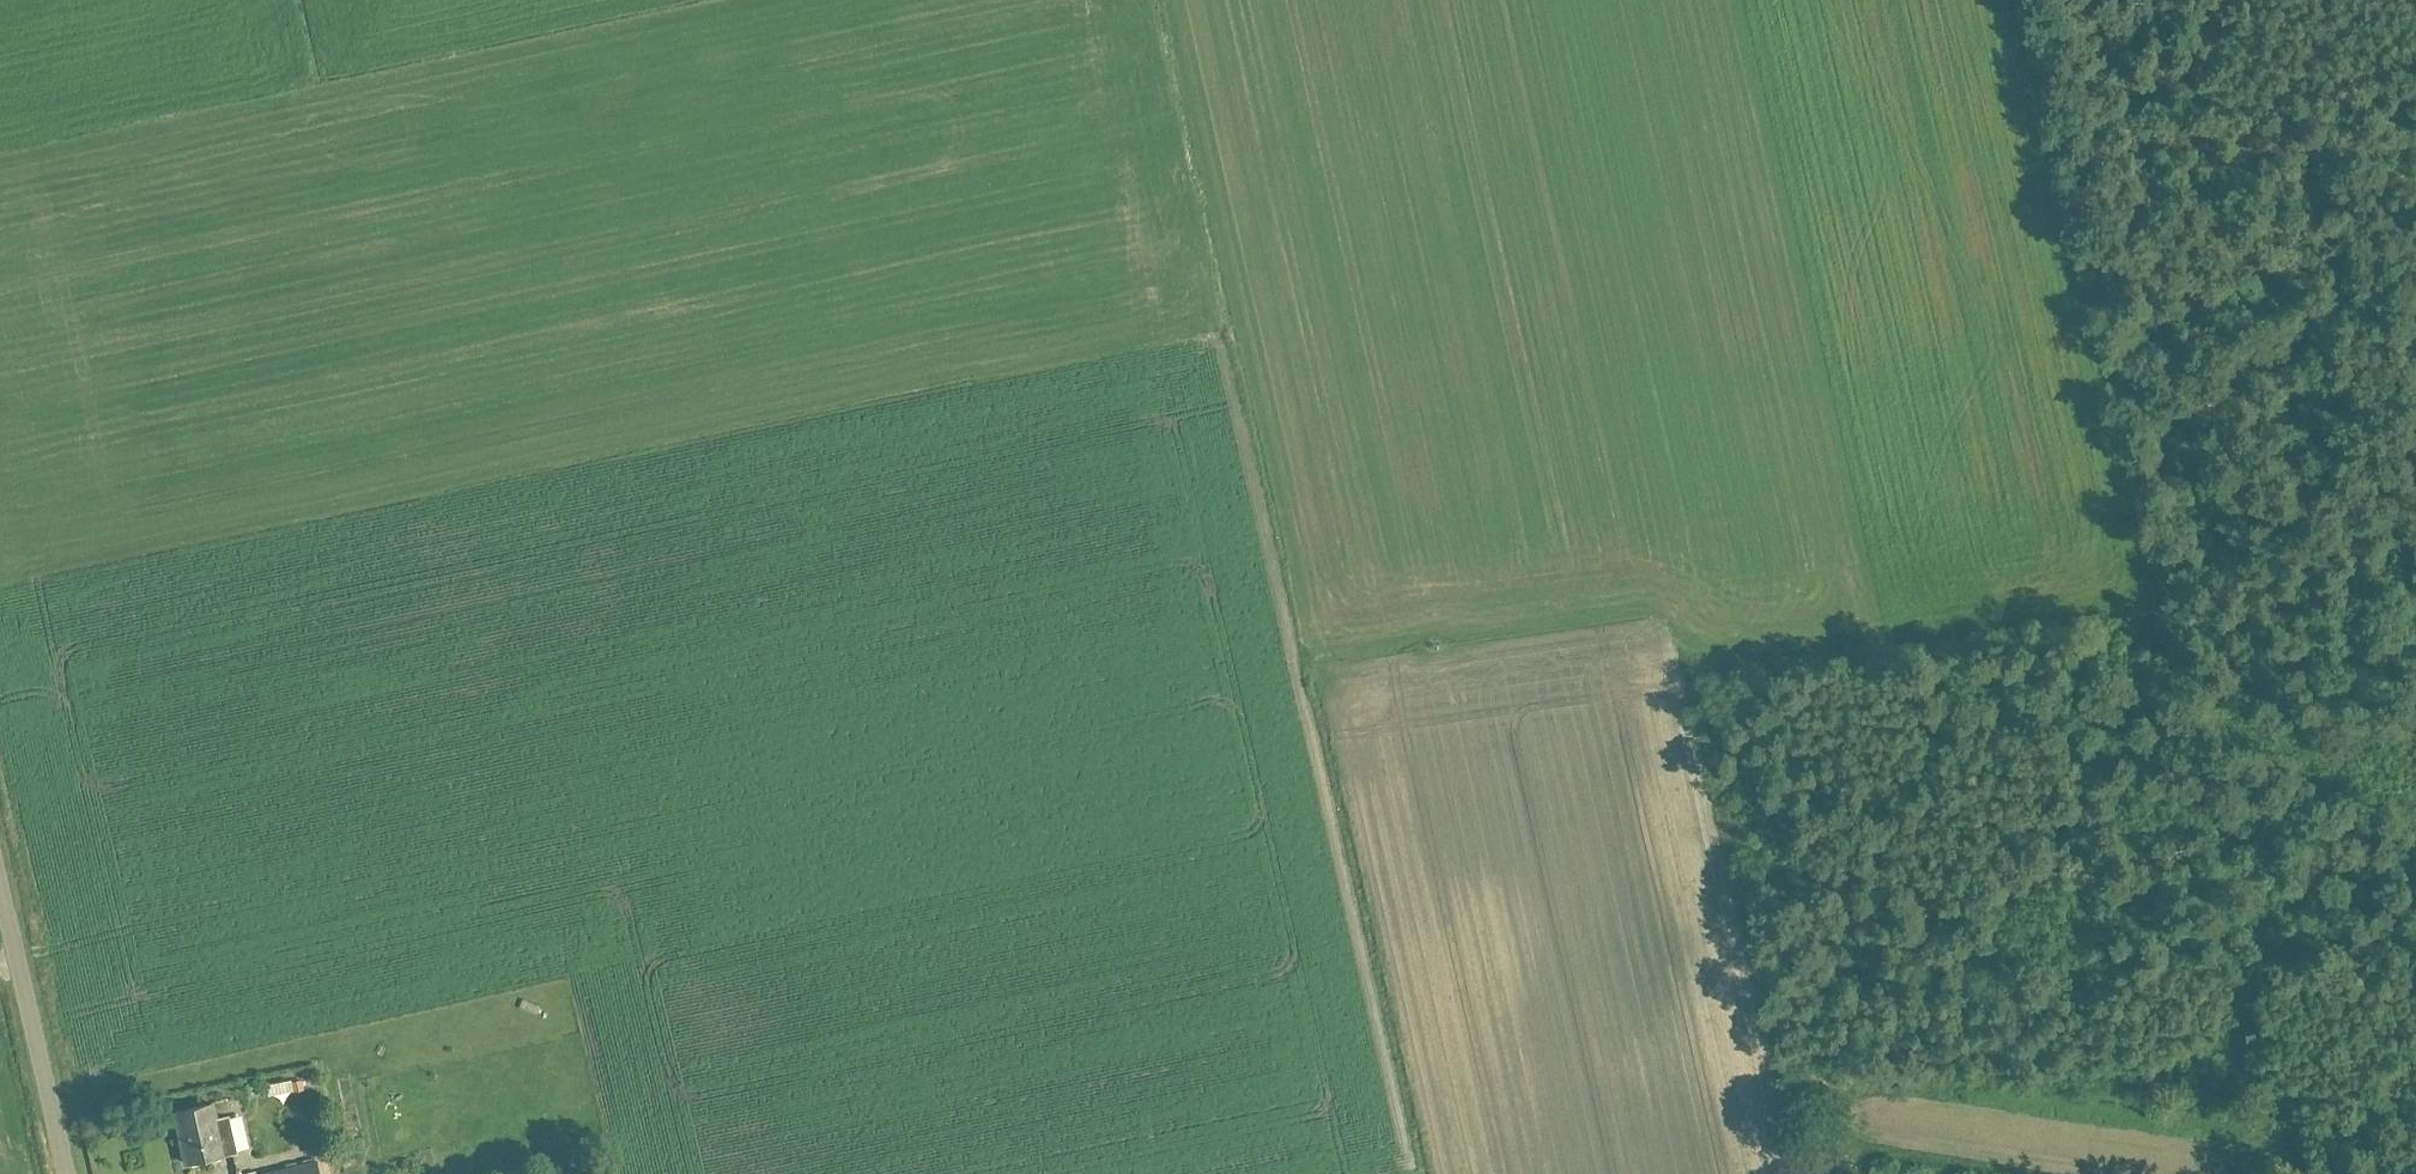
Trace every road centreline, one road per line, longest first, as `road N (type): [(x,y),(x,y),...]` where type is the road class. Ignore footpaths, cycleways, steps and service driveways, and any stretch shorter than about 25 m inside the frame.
road 1 (unclassified): [(51,1173),(0,948)]

